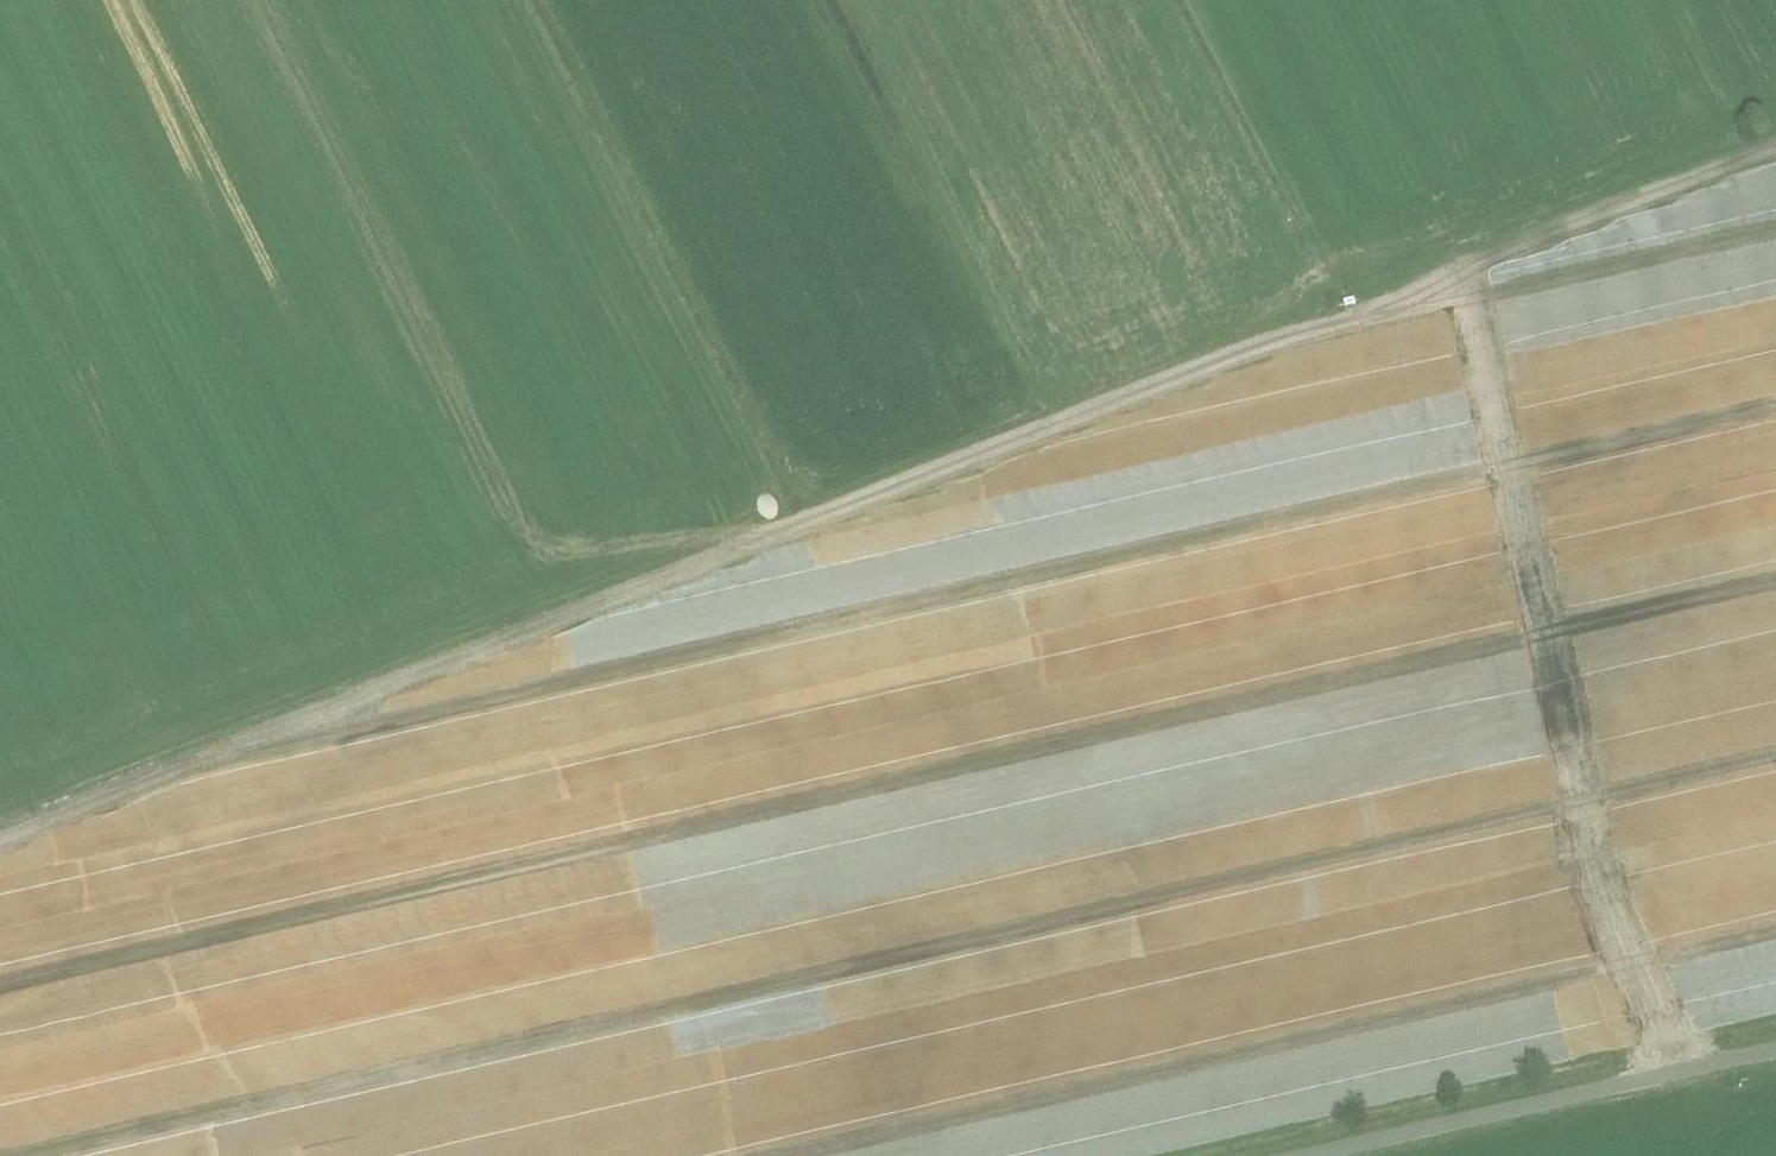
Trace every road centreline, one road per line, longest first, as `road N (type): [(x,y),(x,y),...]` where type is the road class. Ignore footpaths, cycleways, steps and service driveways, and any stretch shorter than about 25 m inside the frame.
road 1 (unclassified): [(1314,1155),(1775,1049)]

